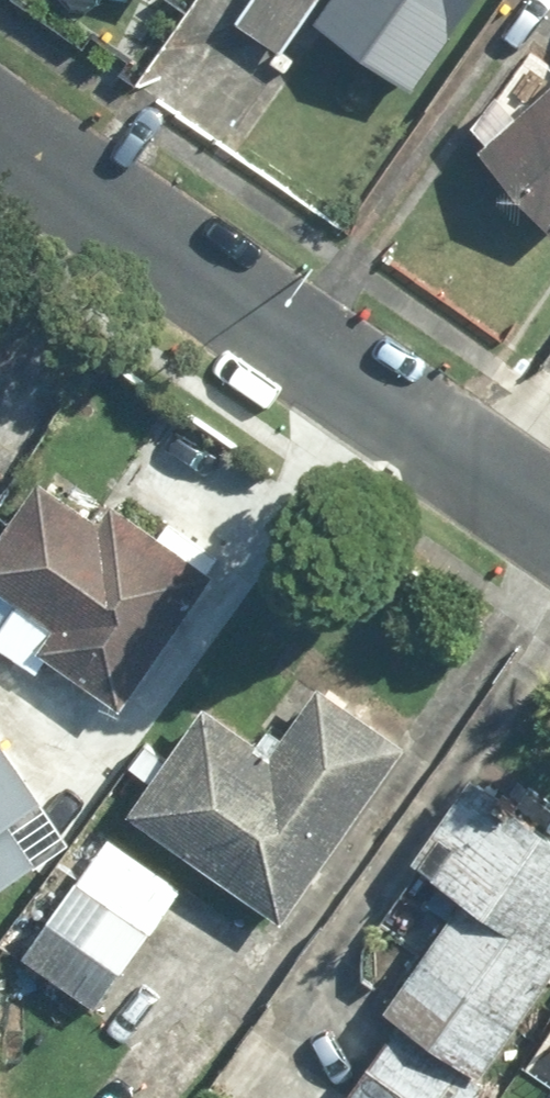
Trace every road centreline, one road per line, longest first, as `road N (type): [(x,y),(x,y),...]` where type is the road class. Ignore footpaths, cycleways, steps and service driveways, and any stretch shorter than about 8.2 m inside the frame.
road 1 (residential): [(549,515),(0,125)]

